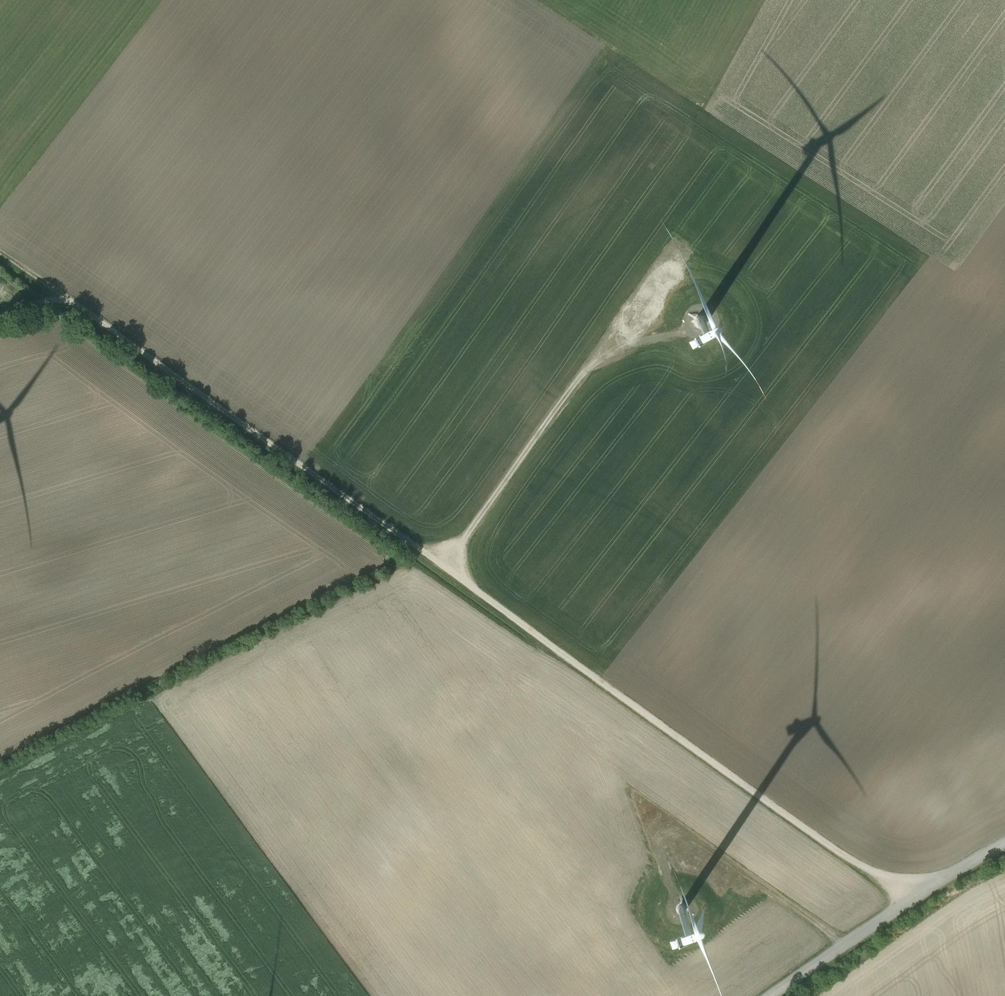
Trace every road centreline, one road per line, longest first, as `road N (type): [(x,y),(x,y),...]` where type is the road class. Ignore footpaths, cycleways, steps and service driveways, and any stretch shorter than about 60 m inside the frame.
road 1 (track): [(0,314),(59,297),(855,864),(920,892)]
road 2 (track): [(443,570),(611,335)]
road 3 (track): [(1004,846),(920,892),(776,995)]
road 4 (track): [(847,946),(692,840)]

